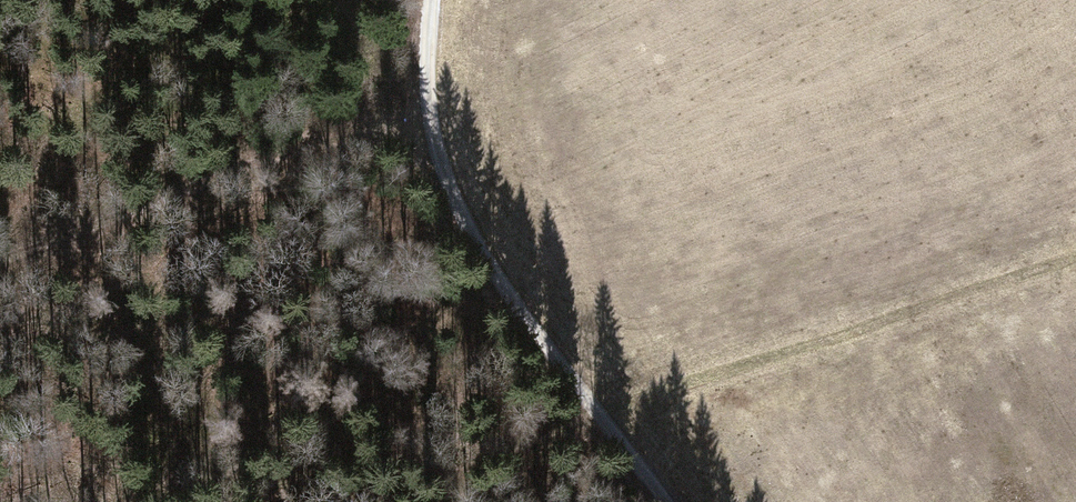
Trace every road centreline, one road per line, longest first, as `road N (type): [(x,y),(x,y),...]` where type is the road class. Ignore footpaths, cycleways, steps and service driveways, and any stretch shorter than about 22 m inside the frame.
road 1 (track): [(432,0),(427,105),(454,200),(499,281),(663,501)]
road 2 (track): [(583,395),(734,363),(1075,252)]
road 3 (track): [(0,258),(427,105)]

